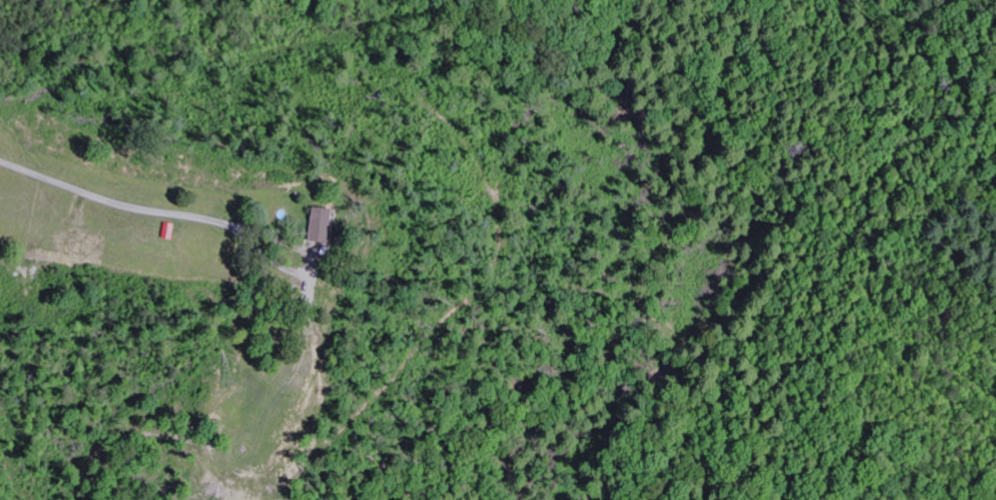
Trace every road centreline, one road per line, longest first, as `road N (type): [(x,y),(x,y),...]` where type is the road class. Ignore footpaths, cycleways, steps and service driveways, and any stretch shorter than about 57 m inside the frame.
road 1 (residential): [(0,159),(110,201),(234,229)]

